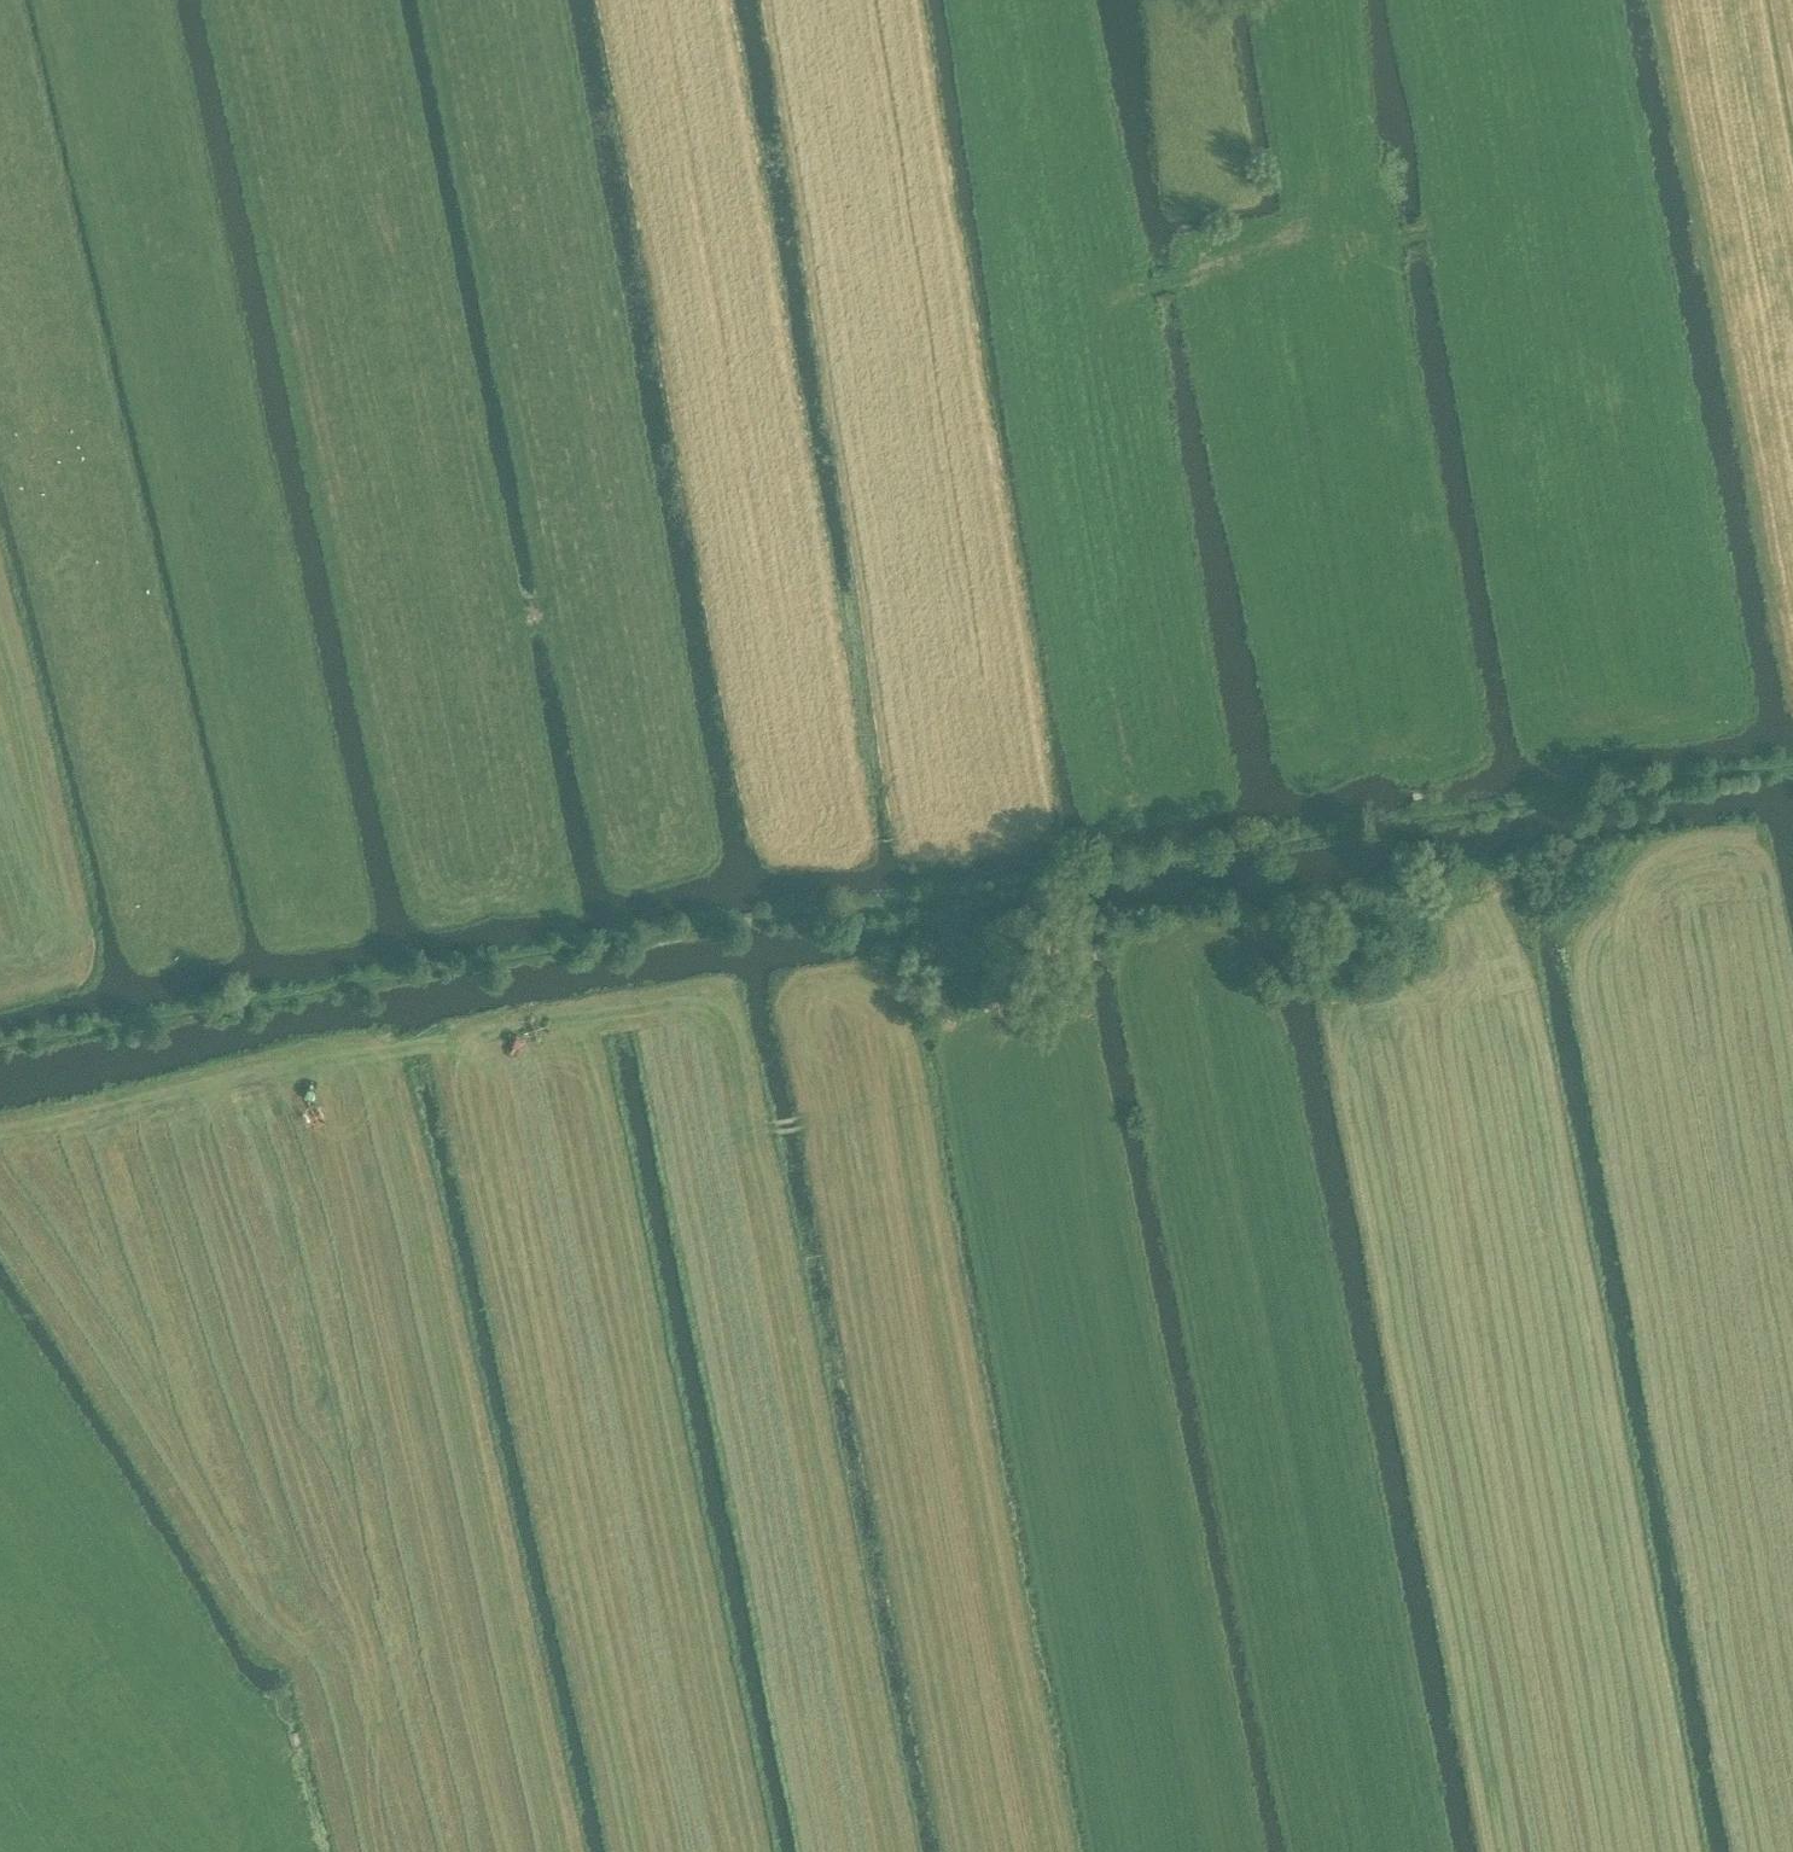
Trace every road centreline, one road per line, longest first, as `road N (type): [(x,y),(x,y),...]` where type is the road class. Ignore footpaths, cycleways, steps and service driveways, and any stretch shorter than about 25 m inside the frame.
road 1 (track): [(0,1047),(571,949),(1792,765)]
road 2 (track): [(448,1041),(0,1137)]

